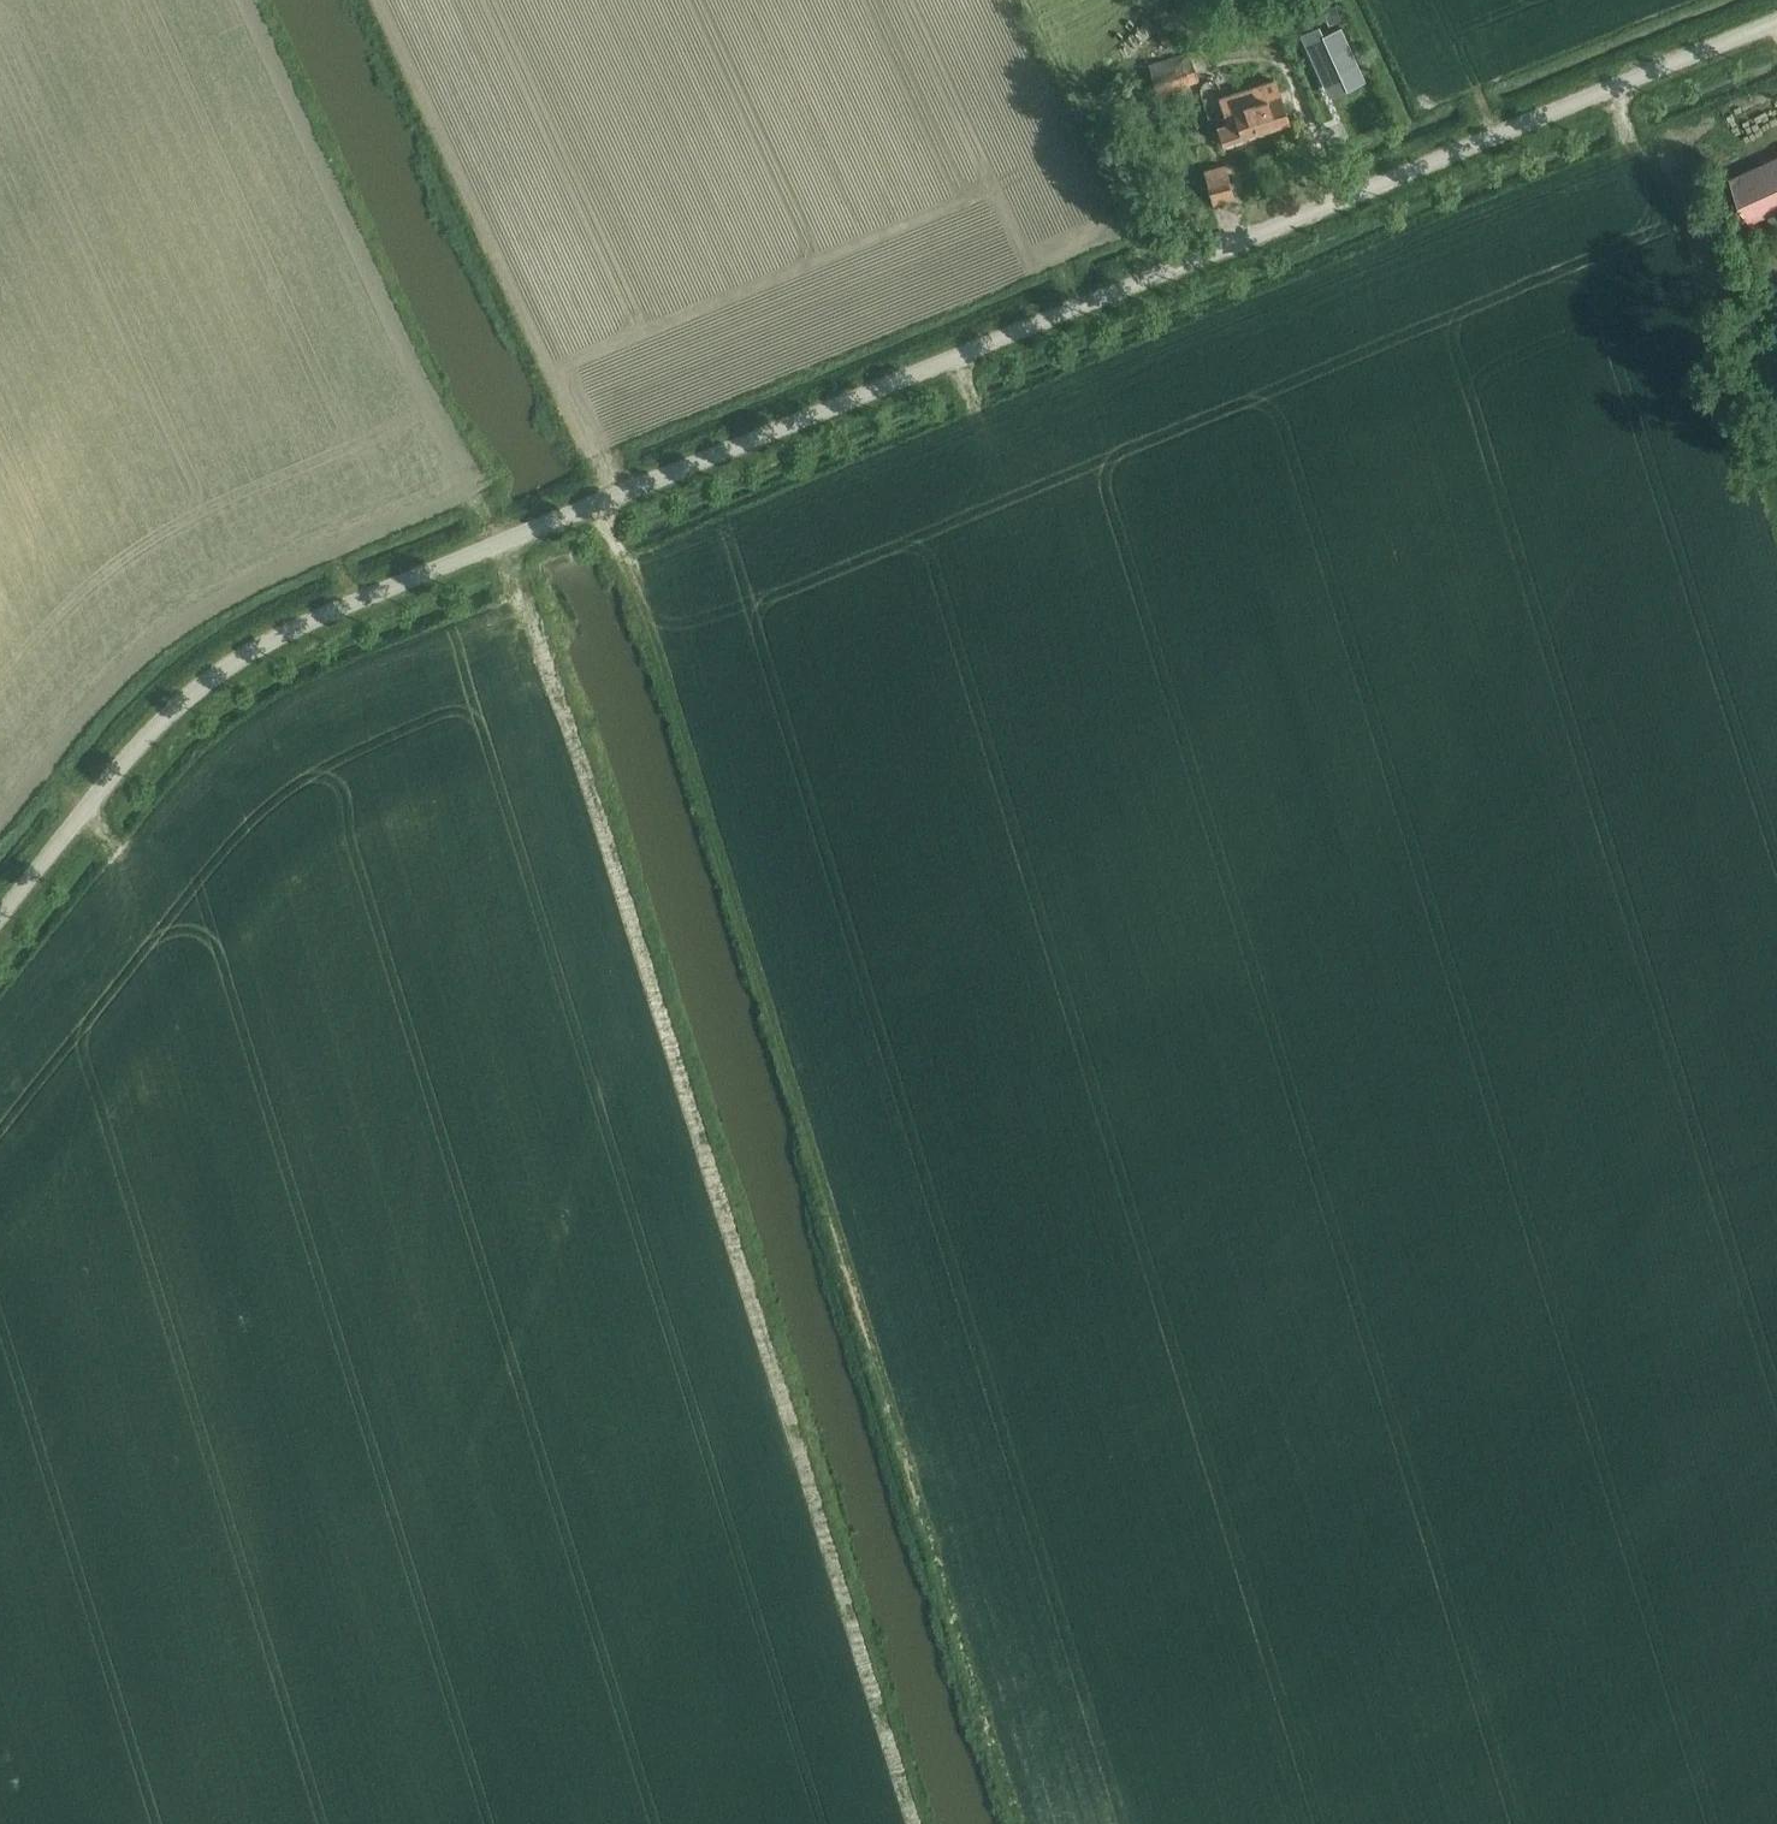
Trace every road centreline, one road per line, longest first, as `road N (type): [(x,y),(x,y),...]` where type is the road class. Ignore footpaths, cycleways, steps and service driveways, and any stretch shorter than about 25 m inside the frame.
road 1 (unclassified): [(0,915),(106,779),(188,695),(272,636),(1776,19)]

